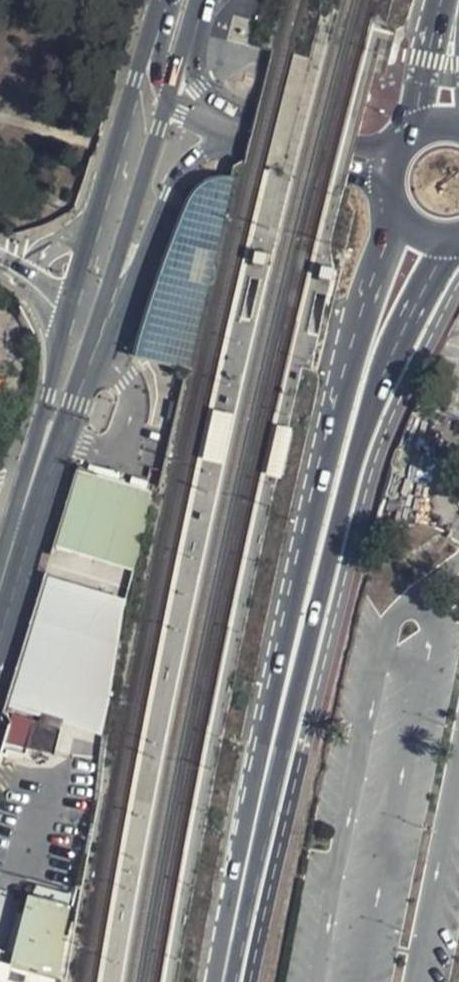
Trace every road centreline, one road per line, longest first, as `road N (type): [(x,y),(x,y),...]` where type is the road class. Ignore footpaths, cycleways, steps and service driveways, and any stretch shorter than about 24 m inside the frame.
road 1 (primary): [(398,213),(331,431),(268,705),(251,835)]
road 2 (primary): [(251,835),(293,711),(364,439),(434,264),(452,240)]
road 3 (primary): [(401,150),(357,148),(217,102),(197,87),(190,44)]
road 4 (primary): [(95,337),(167,100)]
road 5 (primary): [(95,337),(142,260),(169,190),(223,141)]
road 6 (primary): [(153,45),(84,243)]
road 7 (primary): [(223,141),(351,173),(390,191)]
road 8 (primary): [(65,313),(32,475)]
road 9 (primary): [(32,475),(55,441),(95,337)]
road 10 (primary): [(222,981),(251,835)]
road 11 (primary): [(443,0),(421,133)]

